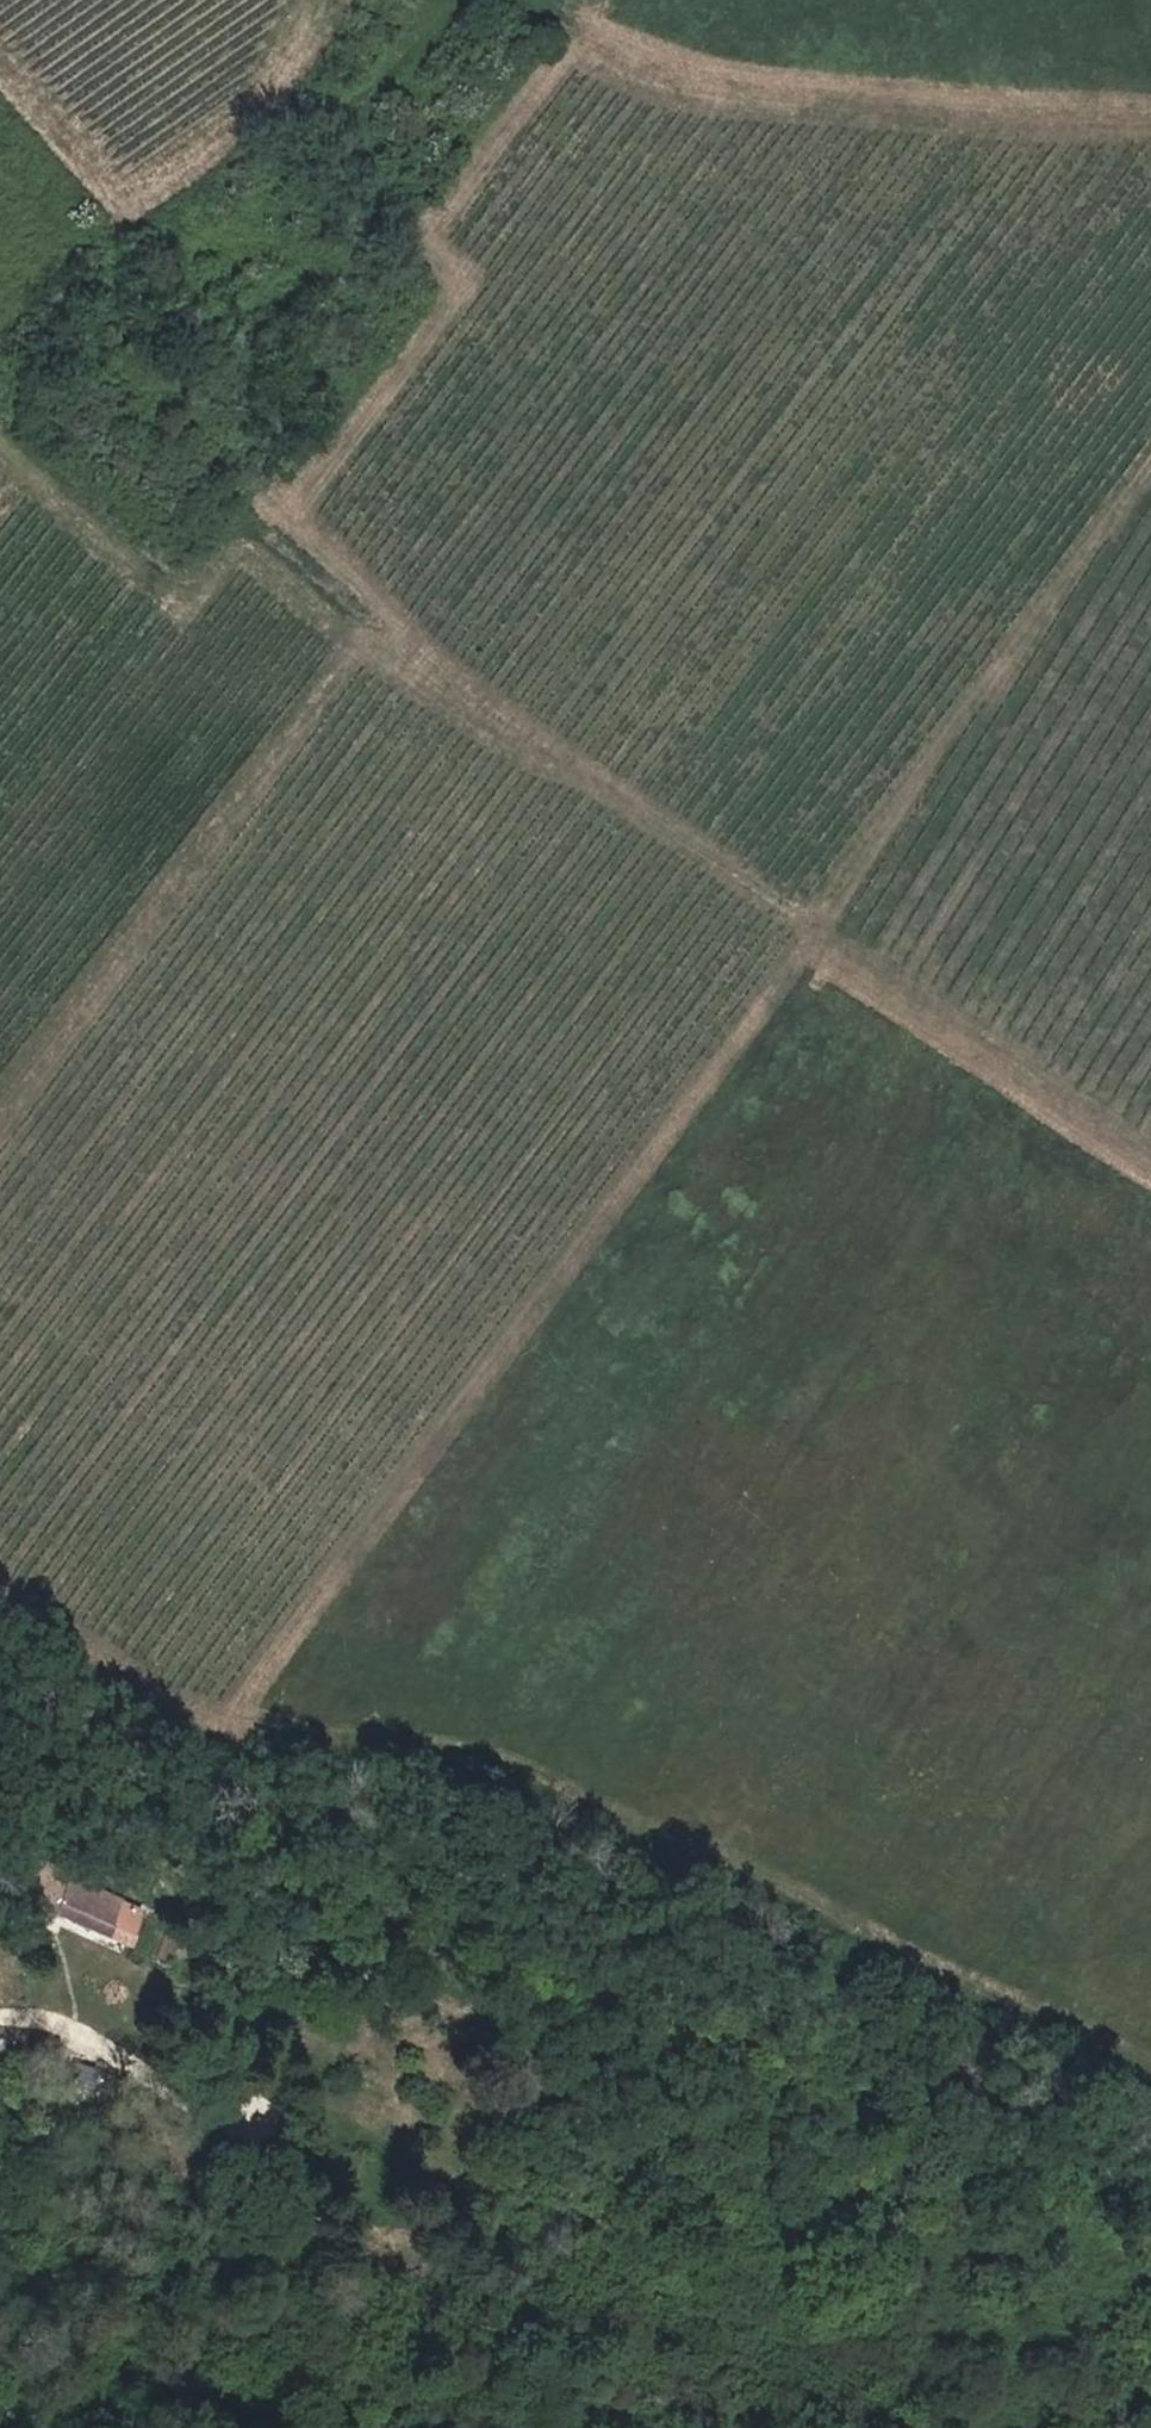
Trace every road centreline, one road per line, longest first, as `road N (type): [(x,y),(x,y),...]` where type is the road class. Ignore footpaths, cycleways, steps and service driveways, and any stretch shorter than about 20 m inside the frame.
road 1 (track): [(514,0),(543,8),(589,62),(682,97),(902,105),(1150,128)]
road 2 (track): [(0,2022),(49,2014),(184,2080),(297,2148),(424,2283)]

